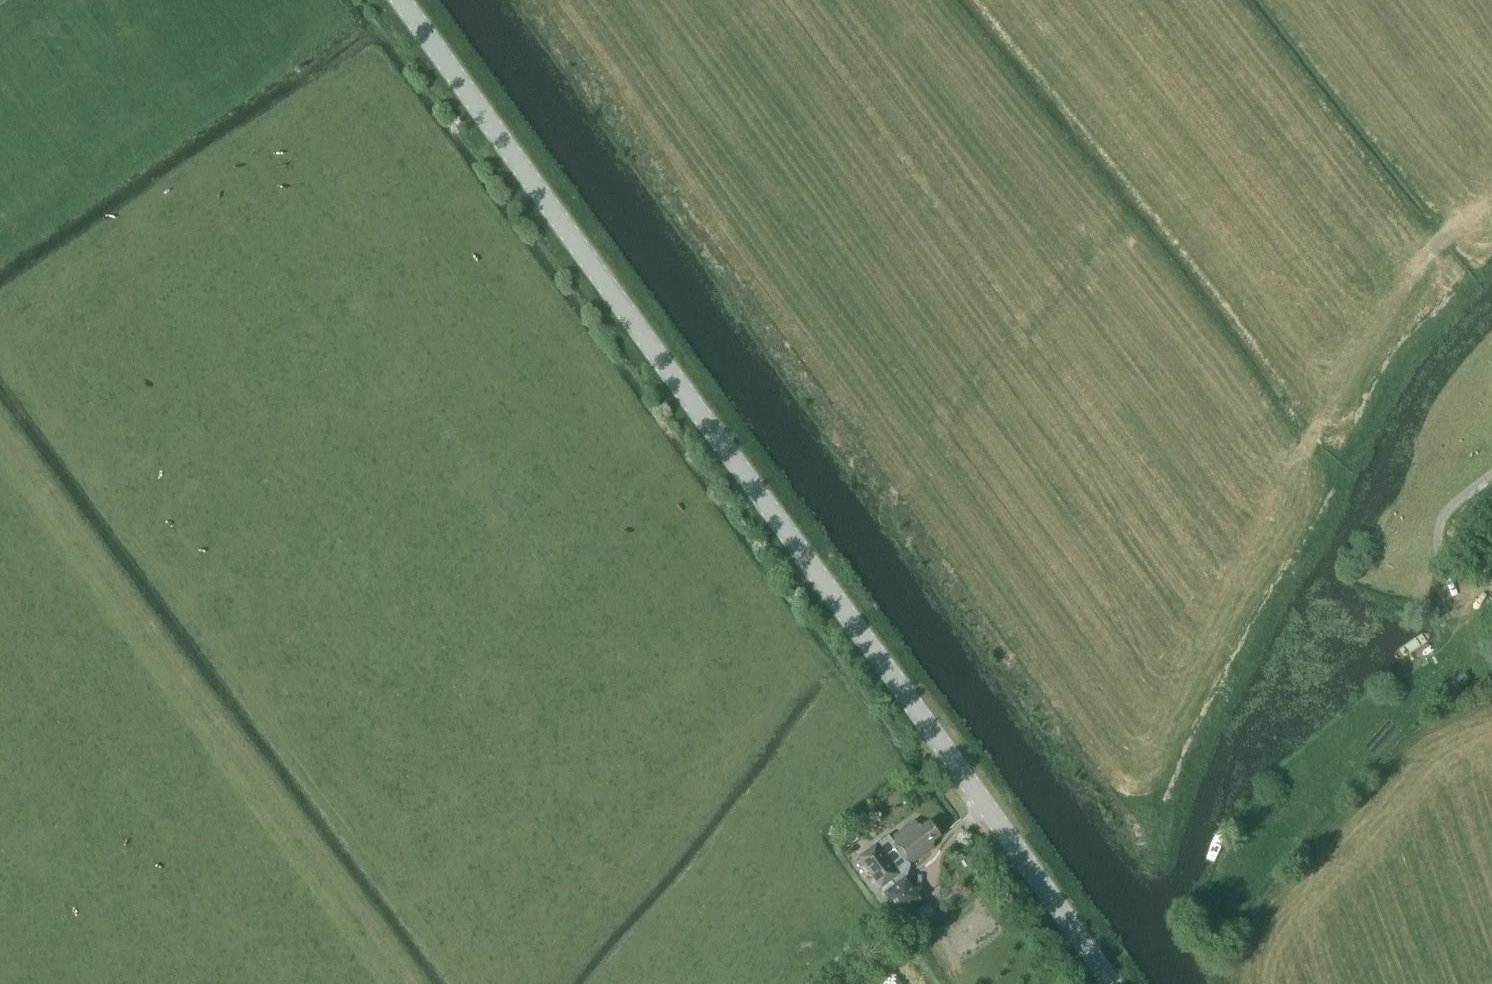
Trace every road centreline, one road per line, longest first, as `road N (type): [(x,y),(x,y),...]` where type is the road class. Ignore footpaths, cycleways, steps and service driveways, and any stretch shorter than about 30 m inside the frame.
road 1 (tertiary): [(1112,983),(402,0)]

